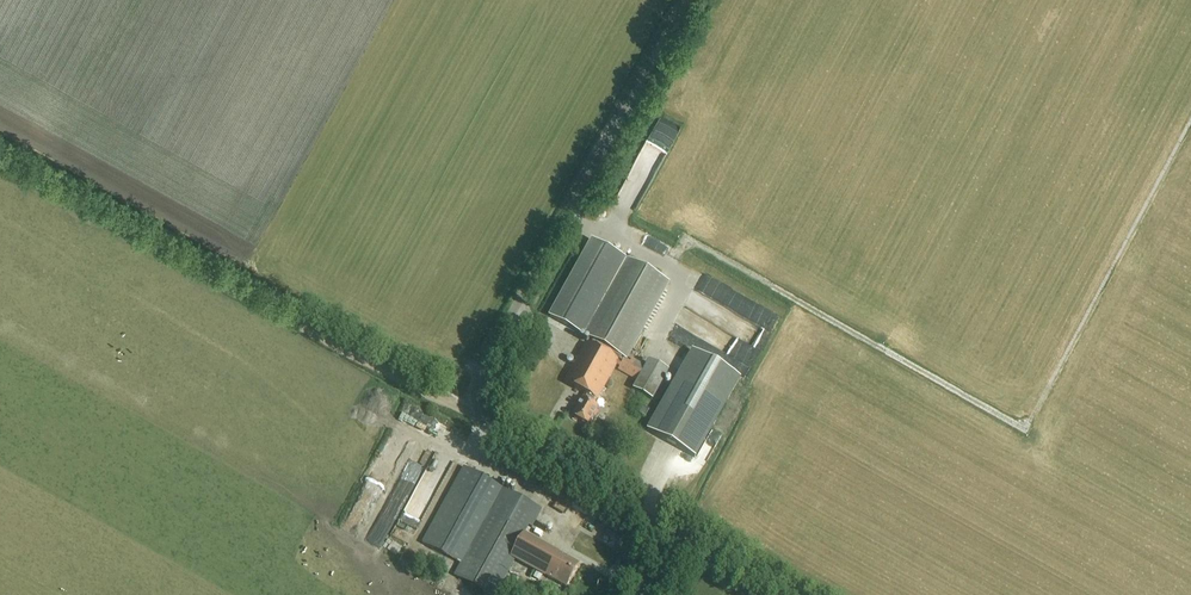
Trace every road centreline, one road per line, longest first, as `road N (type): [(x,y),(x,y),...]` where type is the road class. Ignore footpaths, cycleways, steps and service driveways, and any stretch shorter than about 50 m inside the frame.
road 1 (unclassified): [(645,594),(679,533),(482,421),(471,392),(686,0)]
road 2 (track): [(1190,117),(1030,422),(1019,425),(687,240),(669,268)]
road 3 (track): [(0,160),(438,400),(472,406)]
road 4 (track): [(790,594),(679,533)]

